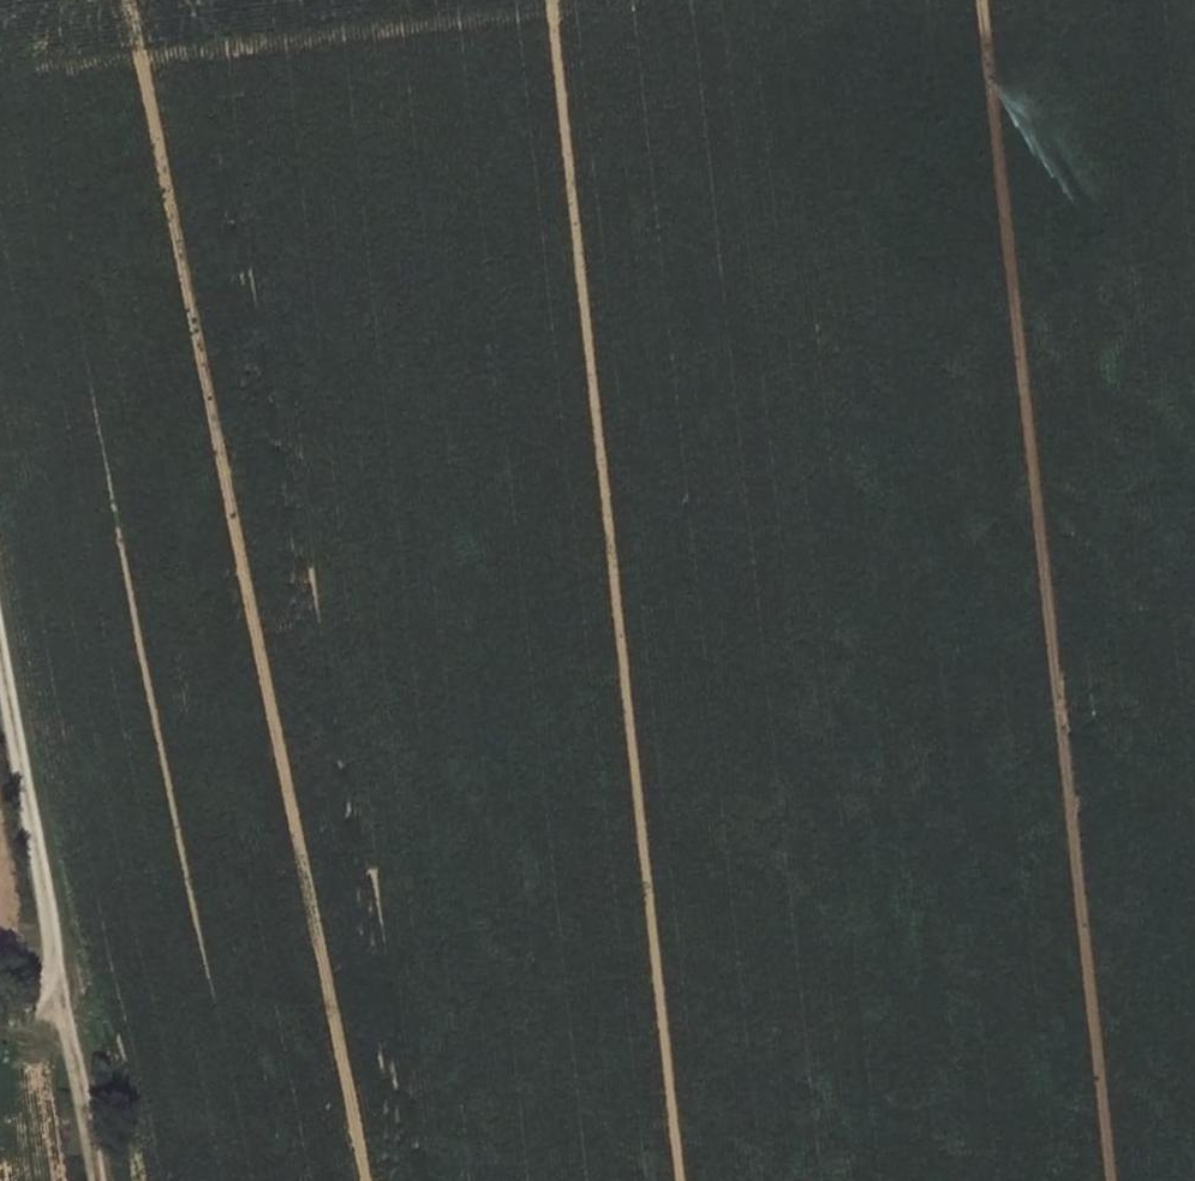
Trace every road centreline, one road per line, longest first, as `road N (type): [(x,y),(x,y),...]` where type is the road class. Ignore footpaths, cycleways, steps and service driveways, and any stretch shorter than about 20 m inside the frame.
road 1 (track): [(44,1003),(0,756)]
road 2 (track): [(91,1180),(44,1003)]

